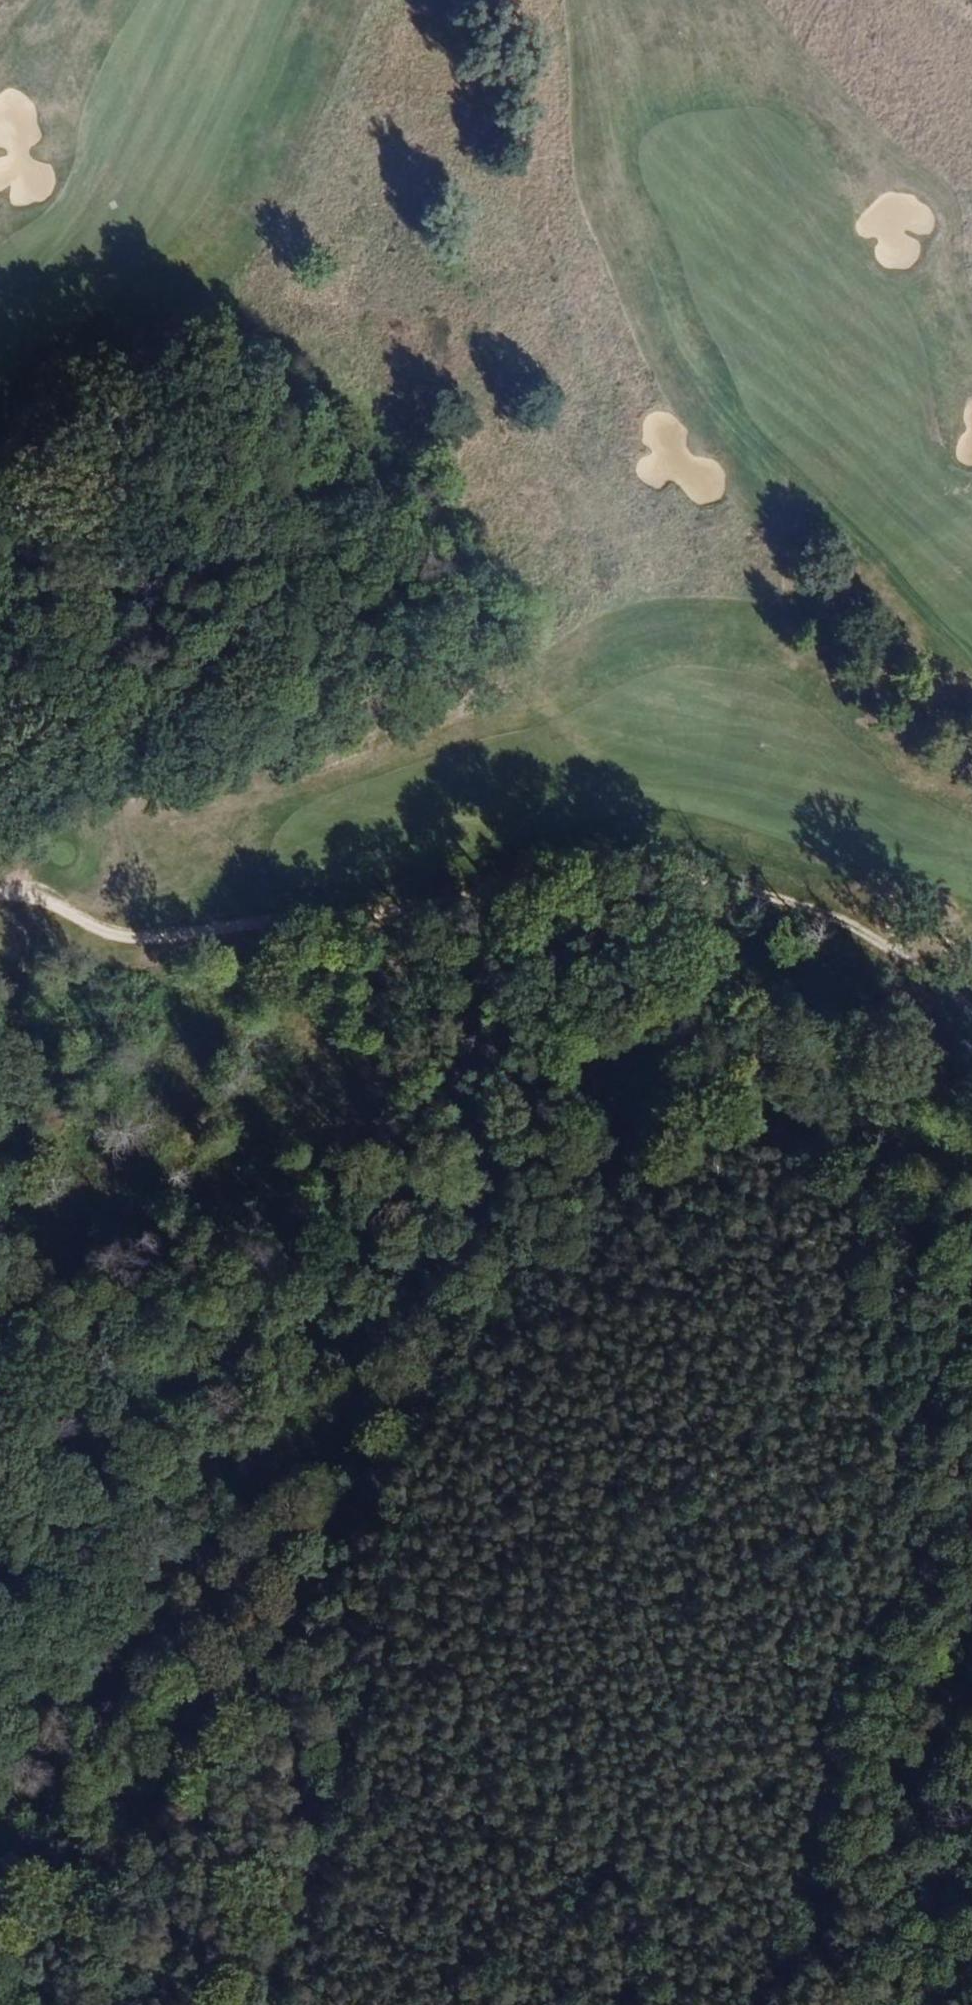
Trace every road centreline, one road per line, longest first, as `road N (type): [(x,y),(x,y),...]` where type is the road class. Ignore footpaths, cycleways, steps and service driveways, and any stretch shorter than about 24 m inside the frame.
road 1 (track): [(768,2004),(971,1690)]
road 2 (track): [(160,2004),(51,1876)]

